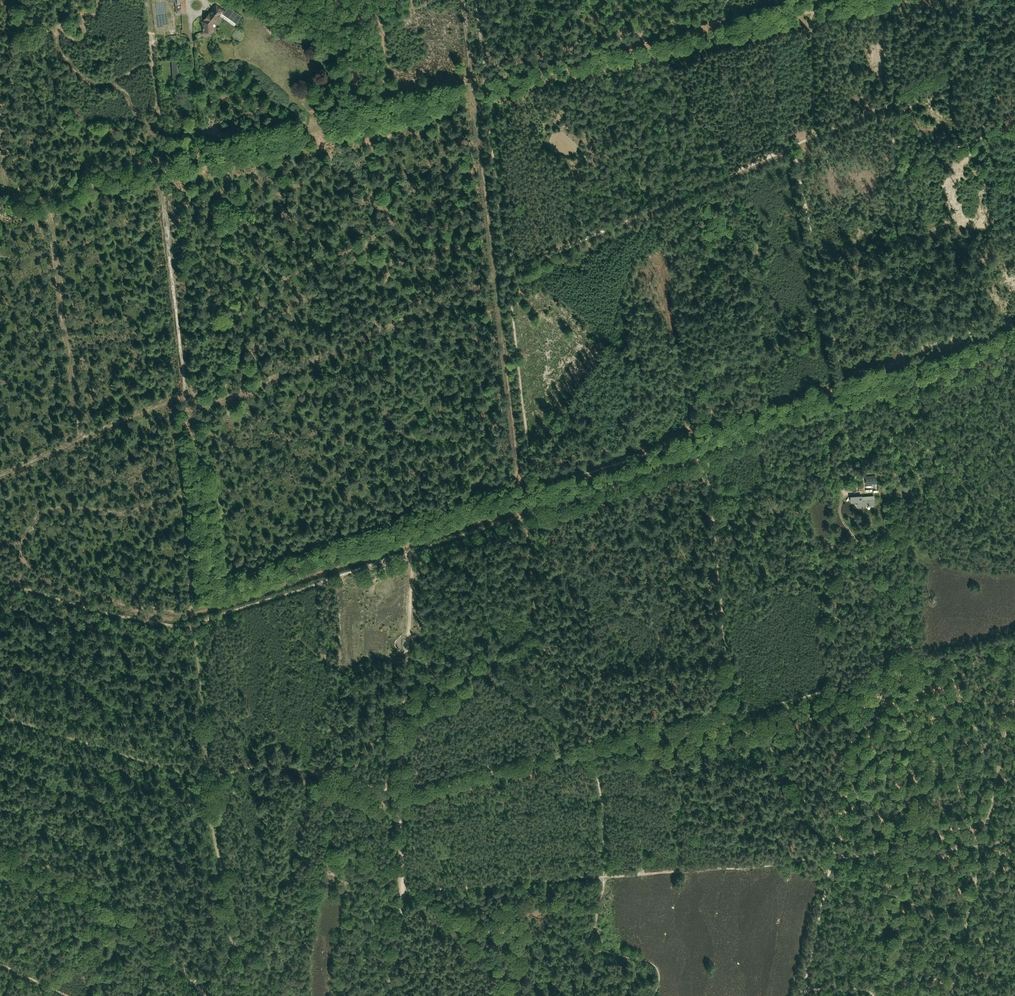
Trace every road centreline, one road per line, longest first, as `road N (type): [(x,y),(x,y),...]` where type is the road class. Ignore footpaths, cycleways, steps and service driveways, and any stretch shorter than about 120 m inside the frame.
road 1 (track): [(188,0),(199,141),(163,152),(161,163),(189,395),(0,476)]
road 2 (track): [(189,395),(191,410),(490,282),(467,90)]
road 3 (track): [(0,205),(467,90)]
road 4 (track): [(413,552),(195,631),(0,584)]
road 5 (track): [(482,86),(511,273),(525,515)]
road 6 (track): [(236,949),(206,780),(0,715)]
road 7 (track): [(195,631),(206,780),(252,767),(398,787)]
road 8 (track): [(482,86),(805,12)]
road 9 (track): [(829,859),(867,675),(730,708)]
road 10 (track): [(511,273),(811,139)]
road 11 (track): [(703,435),(1014,336)]
road 12 (track): [(889,0),(895,121),(905,158),(1014,123)]
road 13 (track): [(830,412),(838,390),(788,149)]
road 14 (track): [(867,675),(906,674),(1000,744),(980,847)]
road 15 (track): [(704,454),(730,708)]
road 16 (tertiary): [(201,995),(87,887),(0,854)]
road 17 (track): [(44,194),(83,439)]
road 18 (track): [(604,877),(829,859)]
road 19 (track): [(805,12),(811,139),(893,99)]
road 20 (track): [(528,494),(703,435),(704,454)]
road 21 (track): [(604,877),(403,894)]
road 22 (track): [(593,742),(398,787)]
road 23 (track): [(830,412),(1014,351)]
road 24 (track): [(704,454),(525,515)]
road 25 (track): [(829,859),(798,781),(730,708)]
road 26 (track): [(405,712),(413,552)]
road 27 (track): [(829,859),(980,847)]
road 28 (track): [(980,847),(951,995)]
road 29 (track): [(405,712),(527,639)]
road 30 (track): [(730,708),(593,742)]
road 31 (track): [(802,995),(829,859)]
road 32 (track): [(604,877),(607,817),(593,742)]
road 33 (track): [(527,639),(554,655),(593,742)]
road 34 (track): [(527,639),(525,515)]

